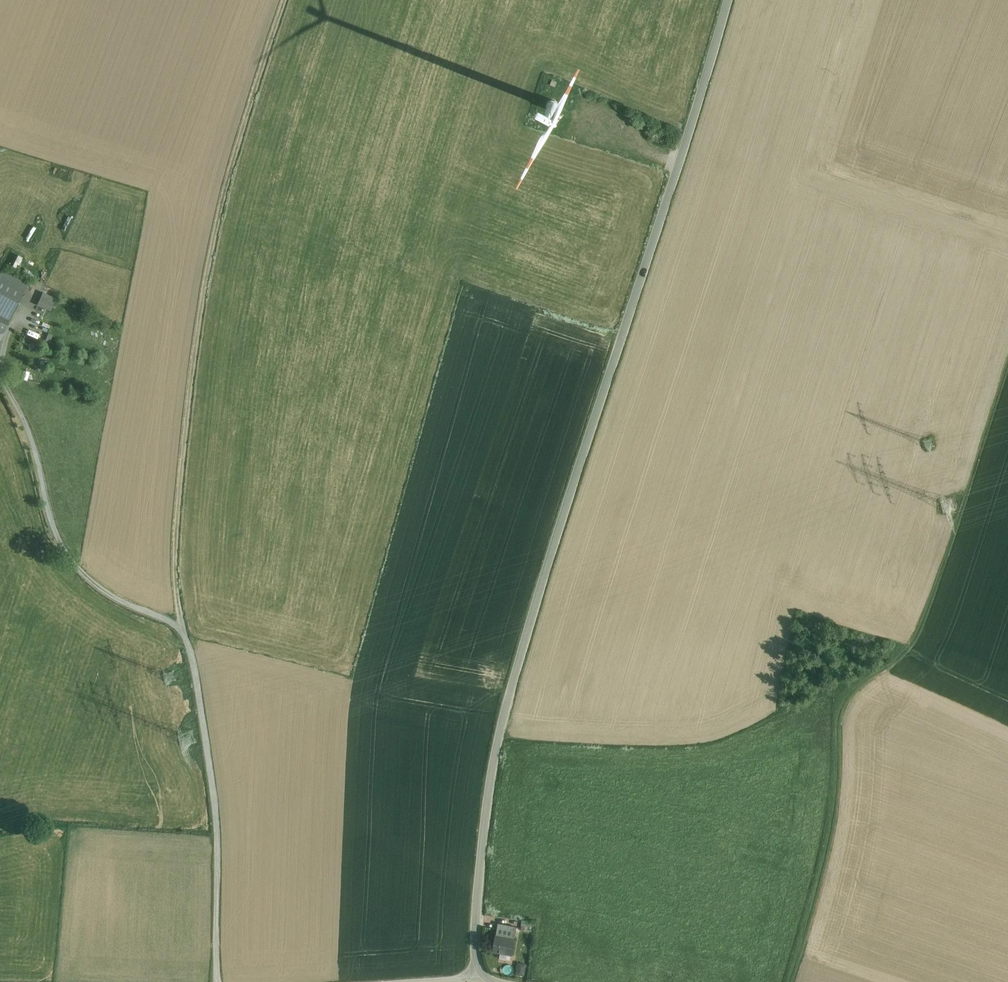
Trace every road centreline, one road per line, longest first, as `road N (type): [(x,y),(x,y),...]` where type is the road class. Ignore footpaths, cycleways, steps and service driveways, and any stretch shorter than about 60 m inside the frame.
road 1 (tertiary): [(482,973),(480,875),(499,737),(728,0)]
road 2 (track): [(285,0),(211,253),(175,571),(182,630)]
road 3 (track): [(790,981),(831,826),(841,706),(852,686),(901,659),(916,641)]
road 4 (track): [(217,981),(215,798),(182,630)]
road 5 (track): [(182,630),(98,586),(62,546),(37,451),(0,372)]
road 6 (track): [(679,166),(562,114)]

